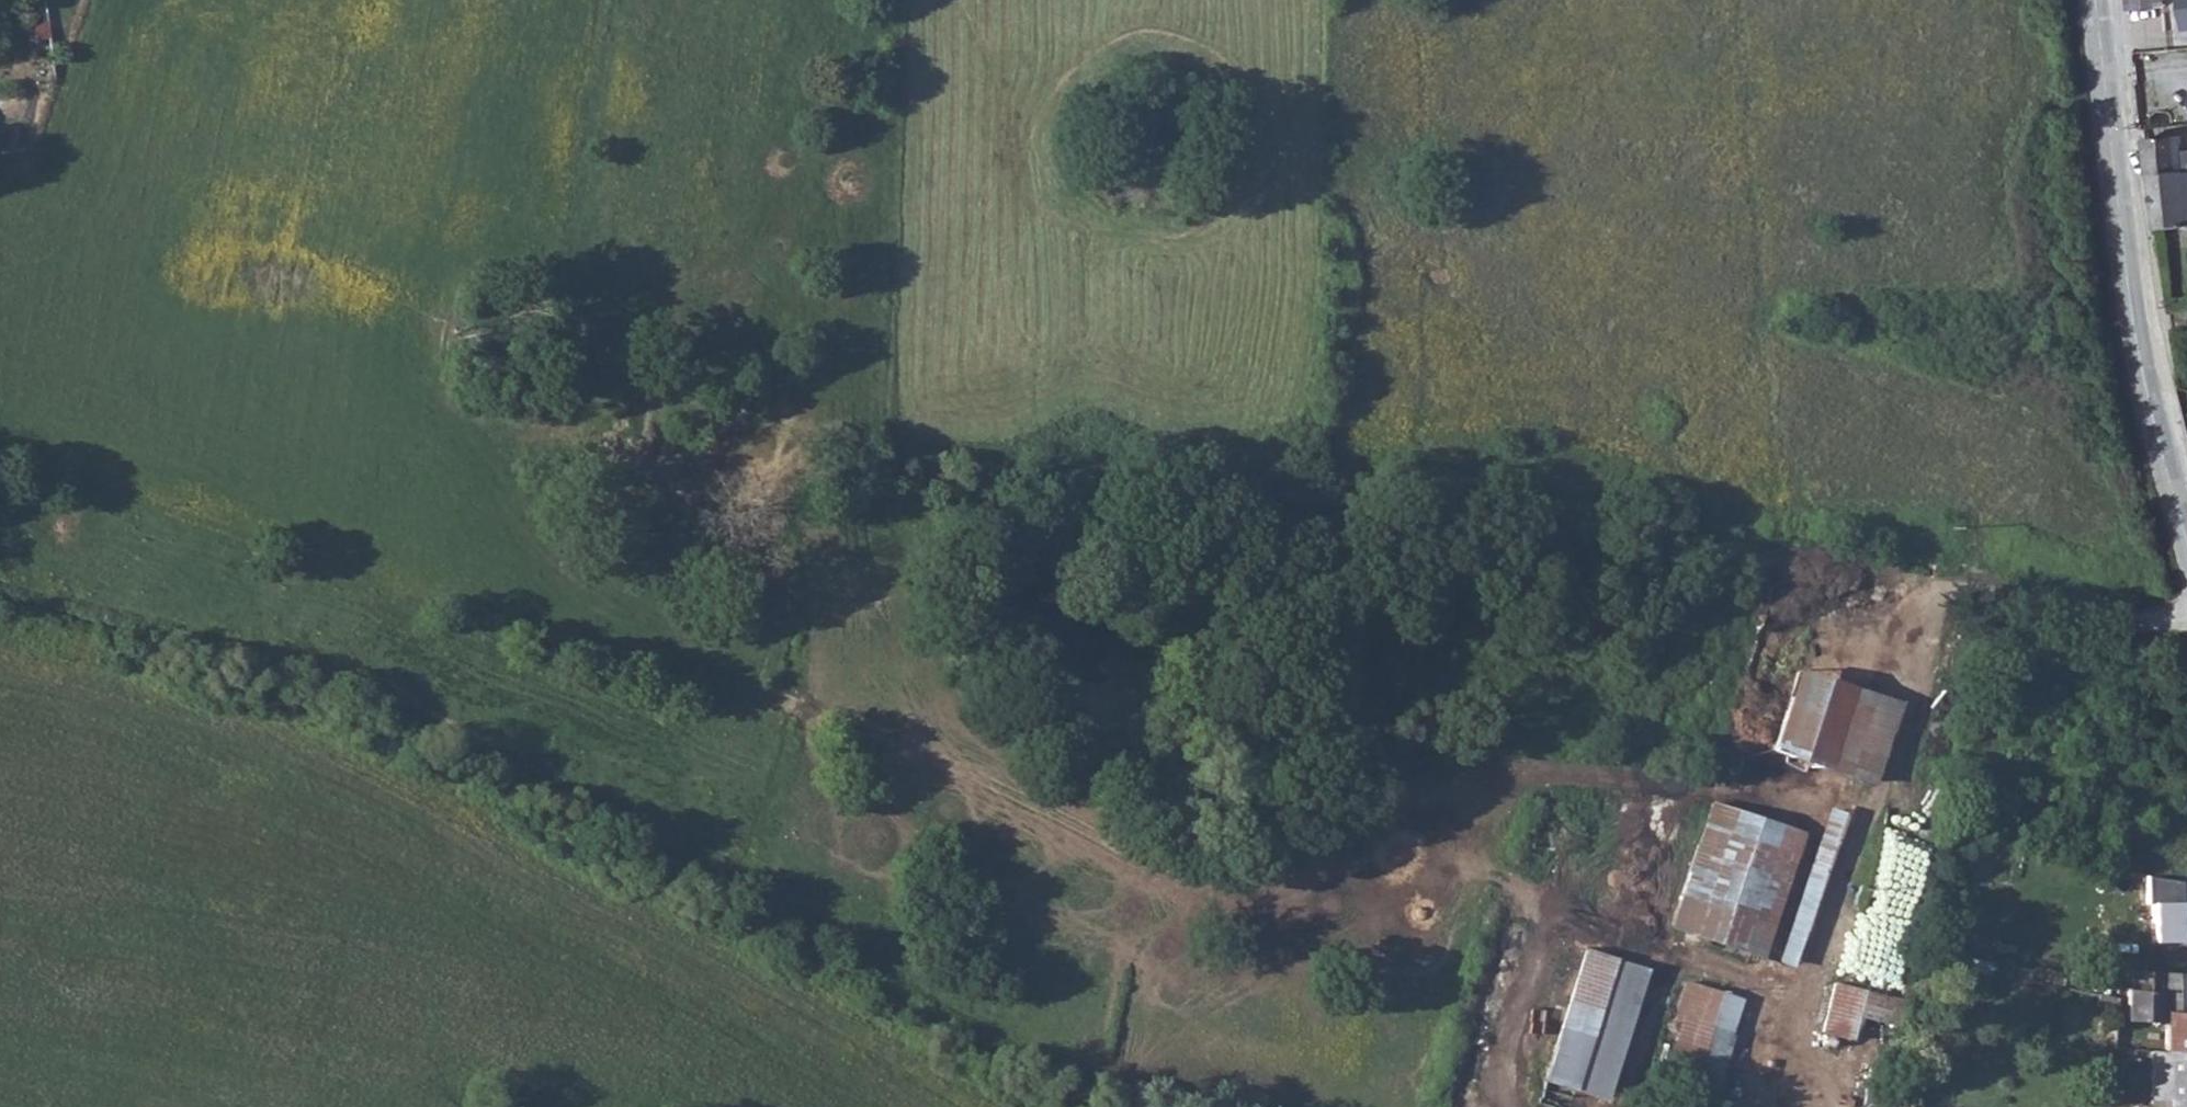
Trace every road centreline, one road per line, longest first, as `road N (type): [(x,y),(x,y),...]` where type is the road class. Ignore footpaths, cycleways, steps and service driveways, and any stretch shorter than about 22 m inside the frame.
road 1 (tertiary): [(2096,0),(2138,326),(2186,538)]

